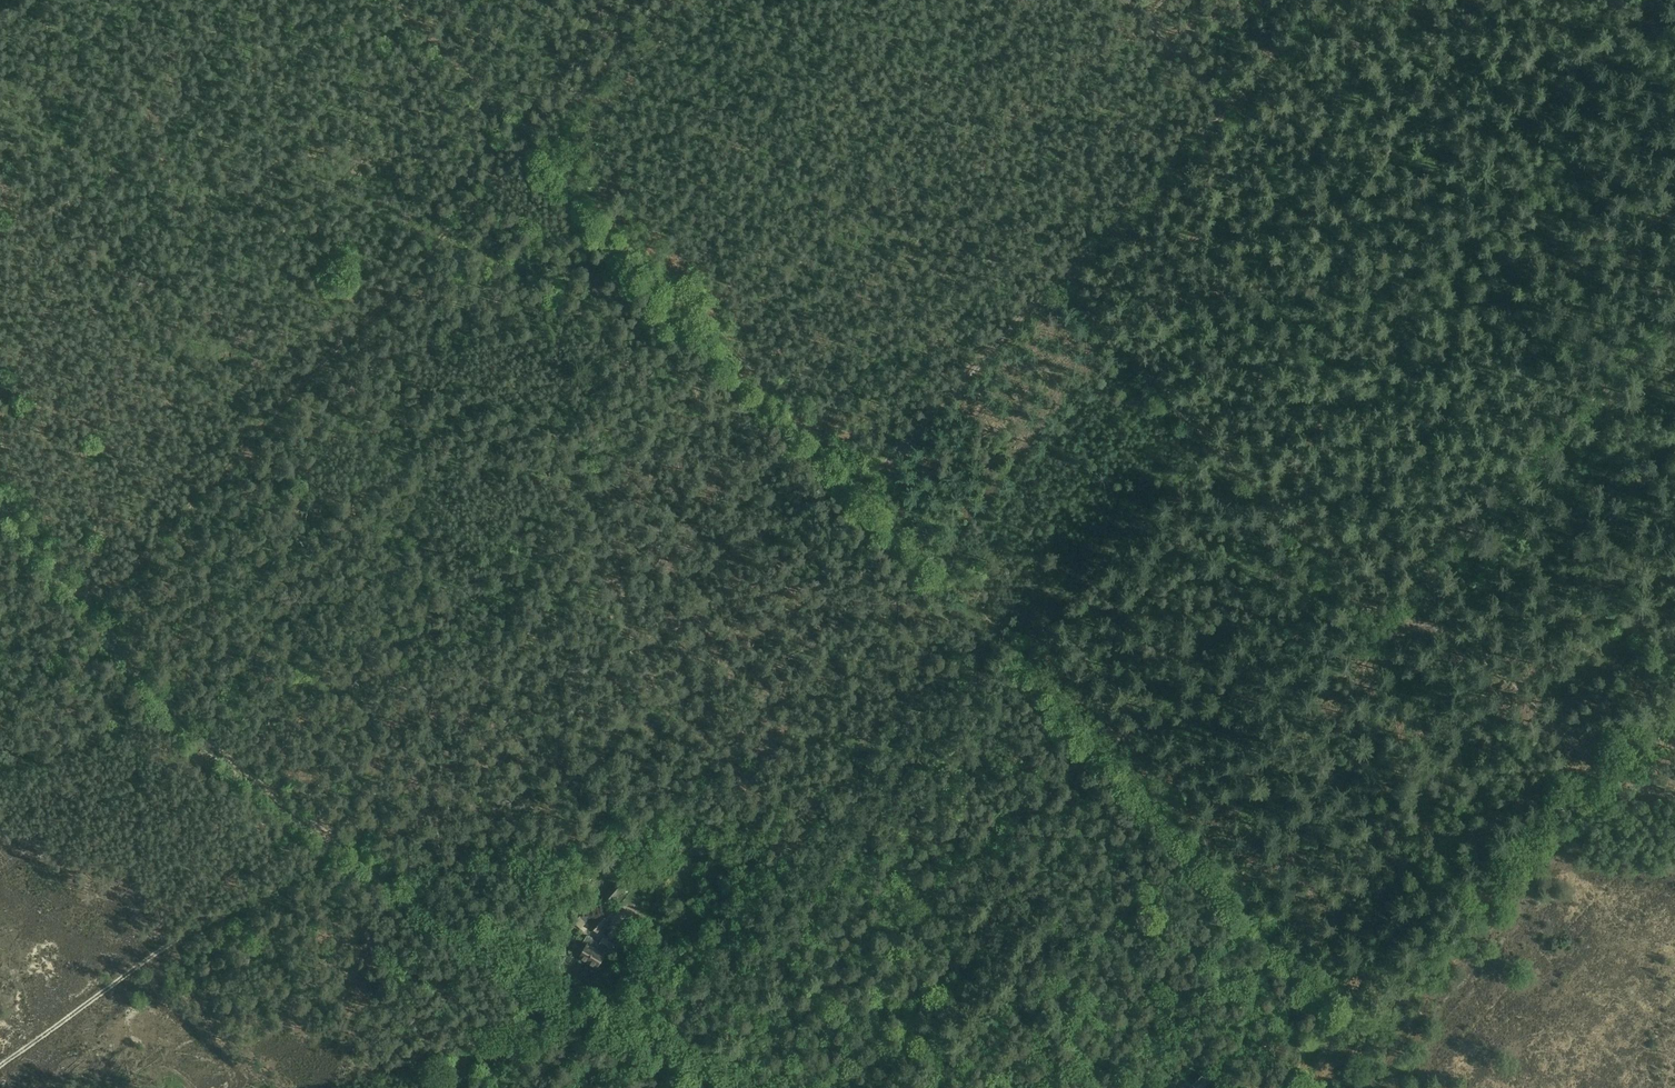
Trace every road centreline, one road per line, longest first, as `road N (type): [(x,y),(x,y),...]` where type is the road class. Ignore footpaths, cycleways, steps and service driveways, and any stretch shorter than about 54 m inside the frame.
road 1 (track): [(396,0),(1372,1030),(1317,1087)]
road 2 (track): [(728,1087),(404,888),(248,776),(156,690),(0,493)]
road 3 (track): [(1327,0),(893,456),(858,482)]
road 4 (track): [(83,609),(162,538),(532,140)]
road 5 (track): [(1061,279),(1369,611),(1391,625)]
road 6 (track): [(1674,317),(1391,625)]
road 7 (track): [(0,1067),(149,957),(272,891),(337,840)]
road 8 (track): [(1674,796),(1588,756),(1415,605)]
road 9 (track): [(1391,625),(1191,837)]
road 10 (track): [(1227,107),(1122,0)]

